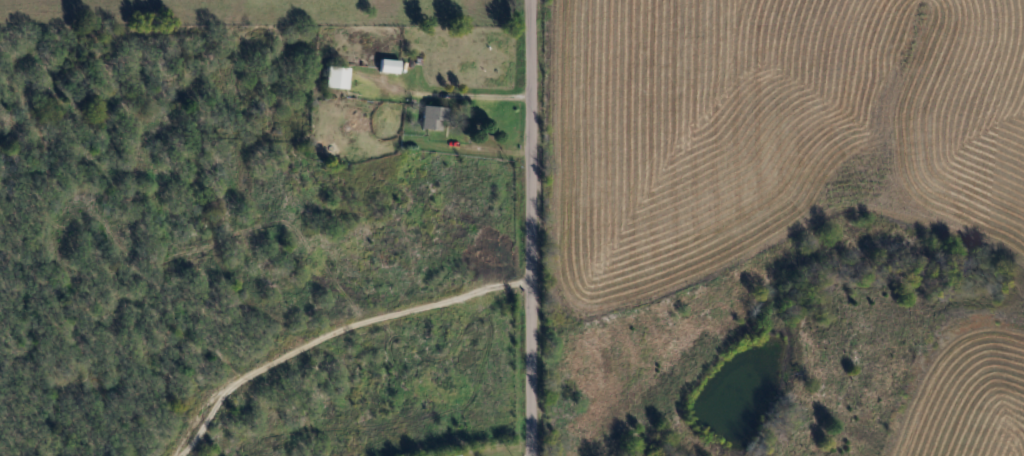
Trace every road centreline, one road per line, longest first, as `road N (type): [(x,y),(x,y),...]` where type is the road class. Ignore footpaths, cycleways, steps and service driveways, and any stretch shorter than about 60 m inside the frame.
road 1 (residential): [(530,455),(530,0)]

